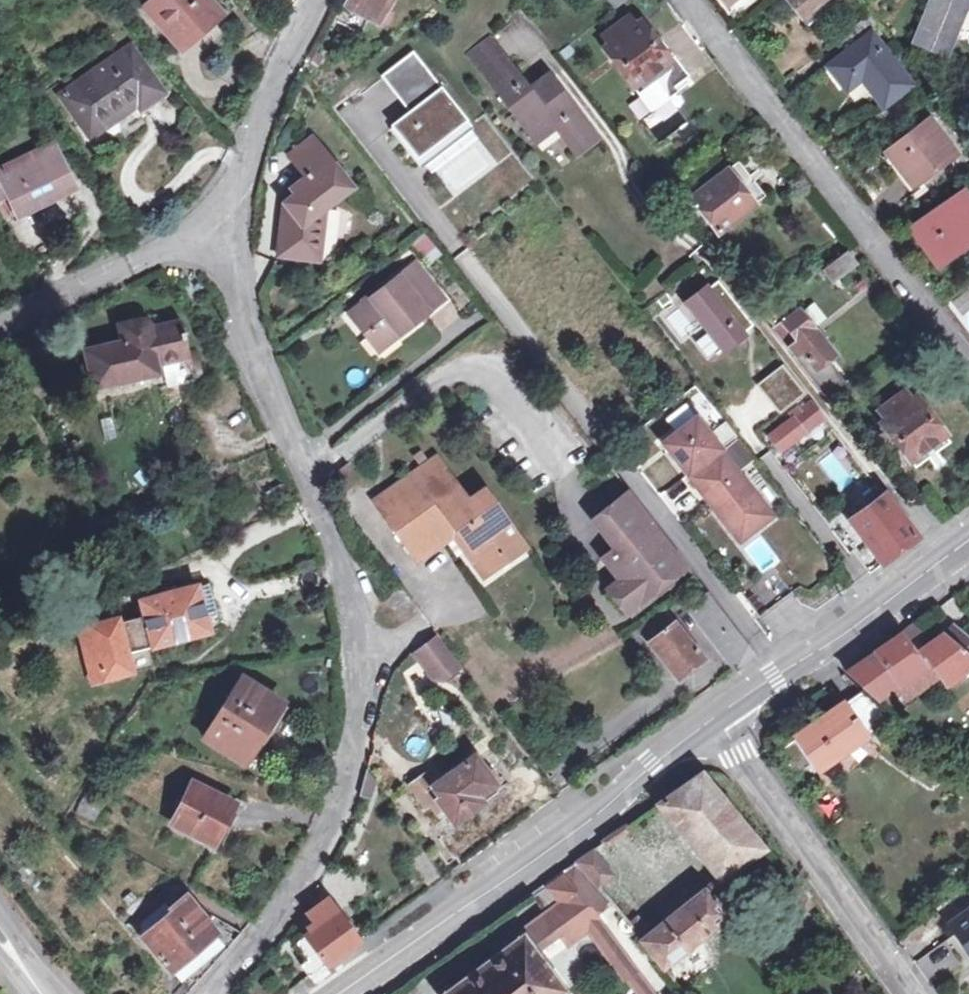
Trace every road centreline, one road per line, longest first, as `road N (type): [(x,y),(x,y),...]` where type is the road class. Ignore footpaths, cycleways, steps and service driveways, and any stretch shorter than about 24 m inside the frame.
road 1 (residential): [(218,993),(320,850),(343,780),(354,642),(339,568),(210,228)]
road 2 (residential): [(372,139),(785,671)]
road 3 (tertiary): [(338,993),(573,834),(713,723)]
road 4 (residential): [(687,0),(968,362)]
road 5 (residential): [(903,993),(713,723)]
road 6 (residential): [(312,0),(269,88),(230,202),(210,228)]
road 7 (residential): [(210,228),(0,326)]
road 8 (tertiary): [(785,671),(968,542)]

